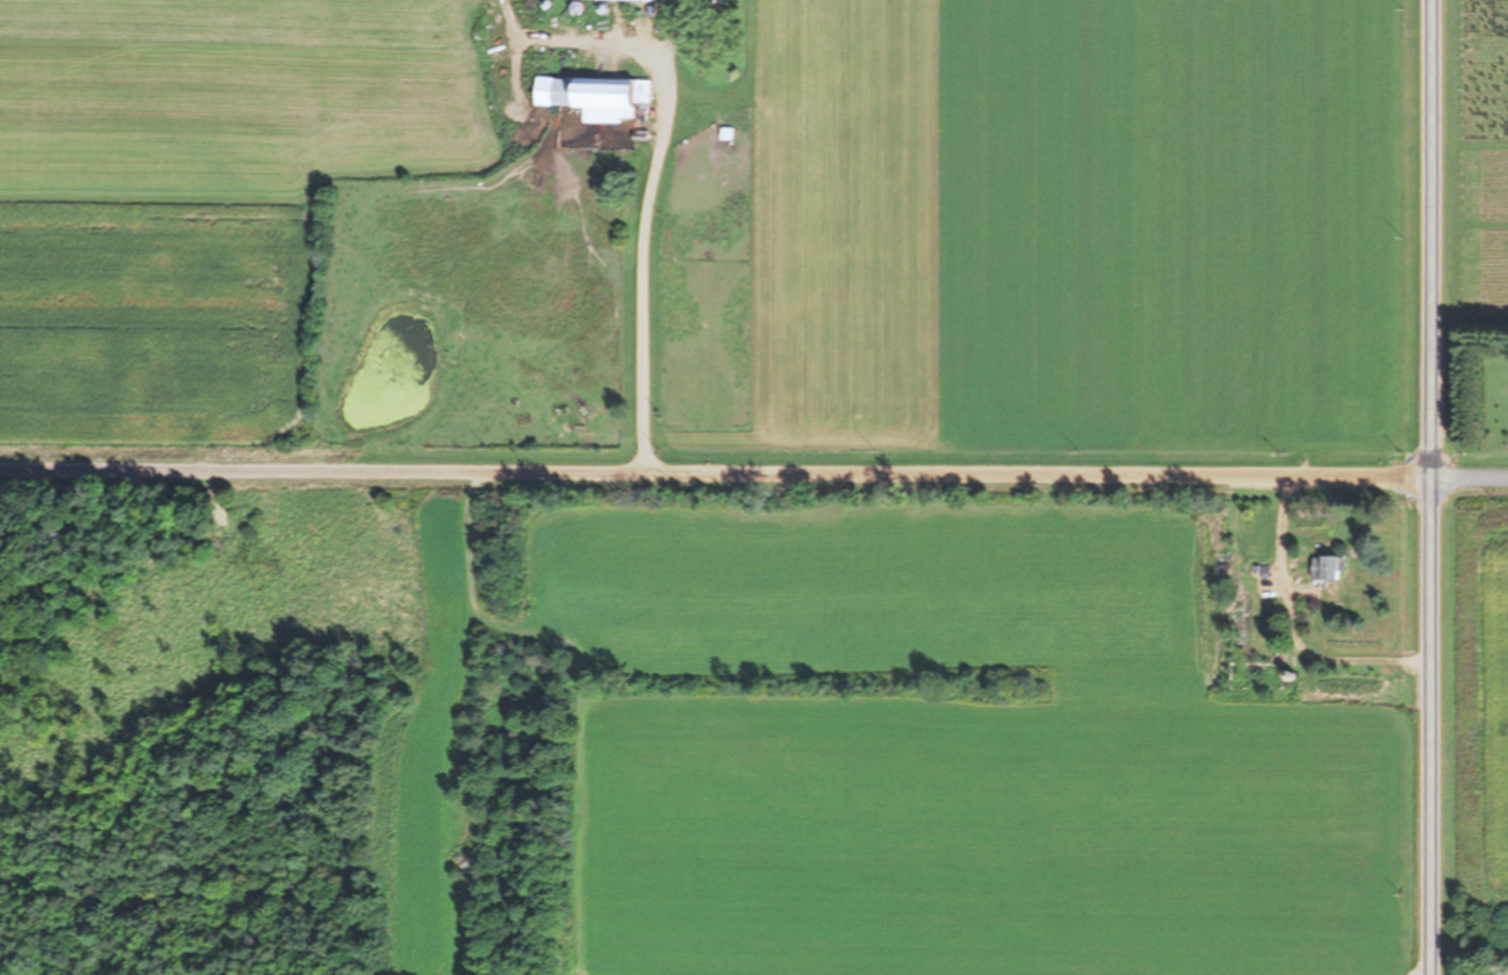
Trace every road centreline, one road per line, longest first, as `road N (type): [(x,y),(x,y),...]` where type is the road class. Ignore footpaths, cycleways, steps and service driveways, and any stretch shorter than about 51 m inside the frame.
road 1 (residential): [(0,470),(1432,475)]
road 2 (secondary): [(1431,974),(1431,0)]

